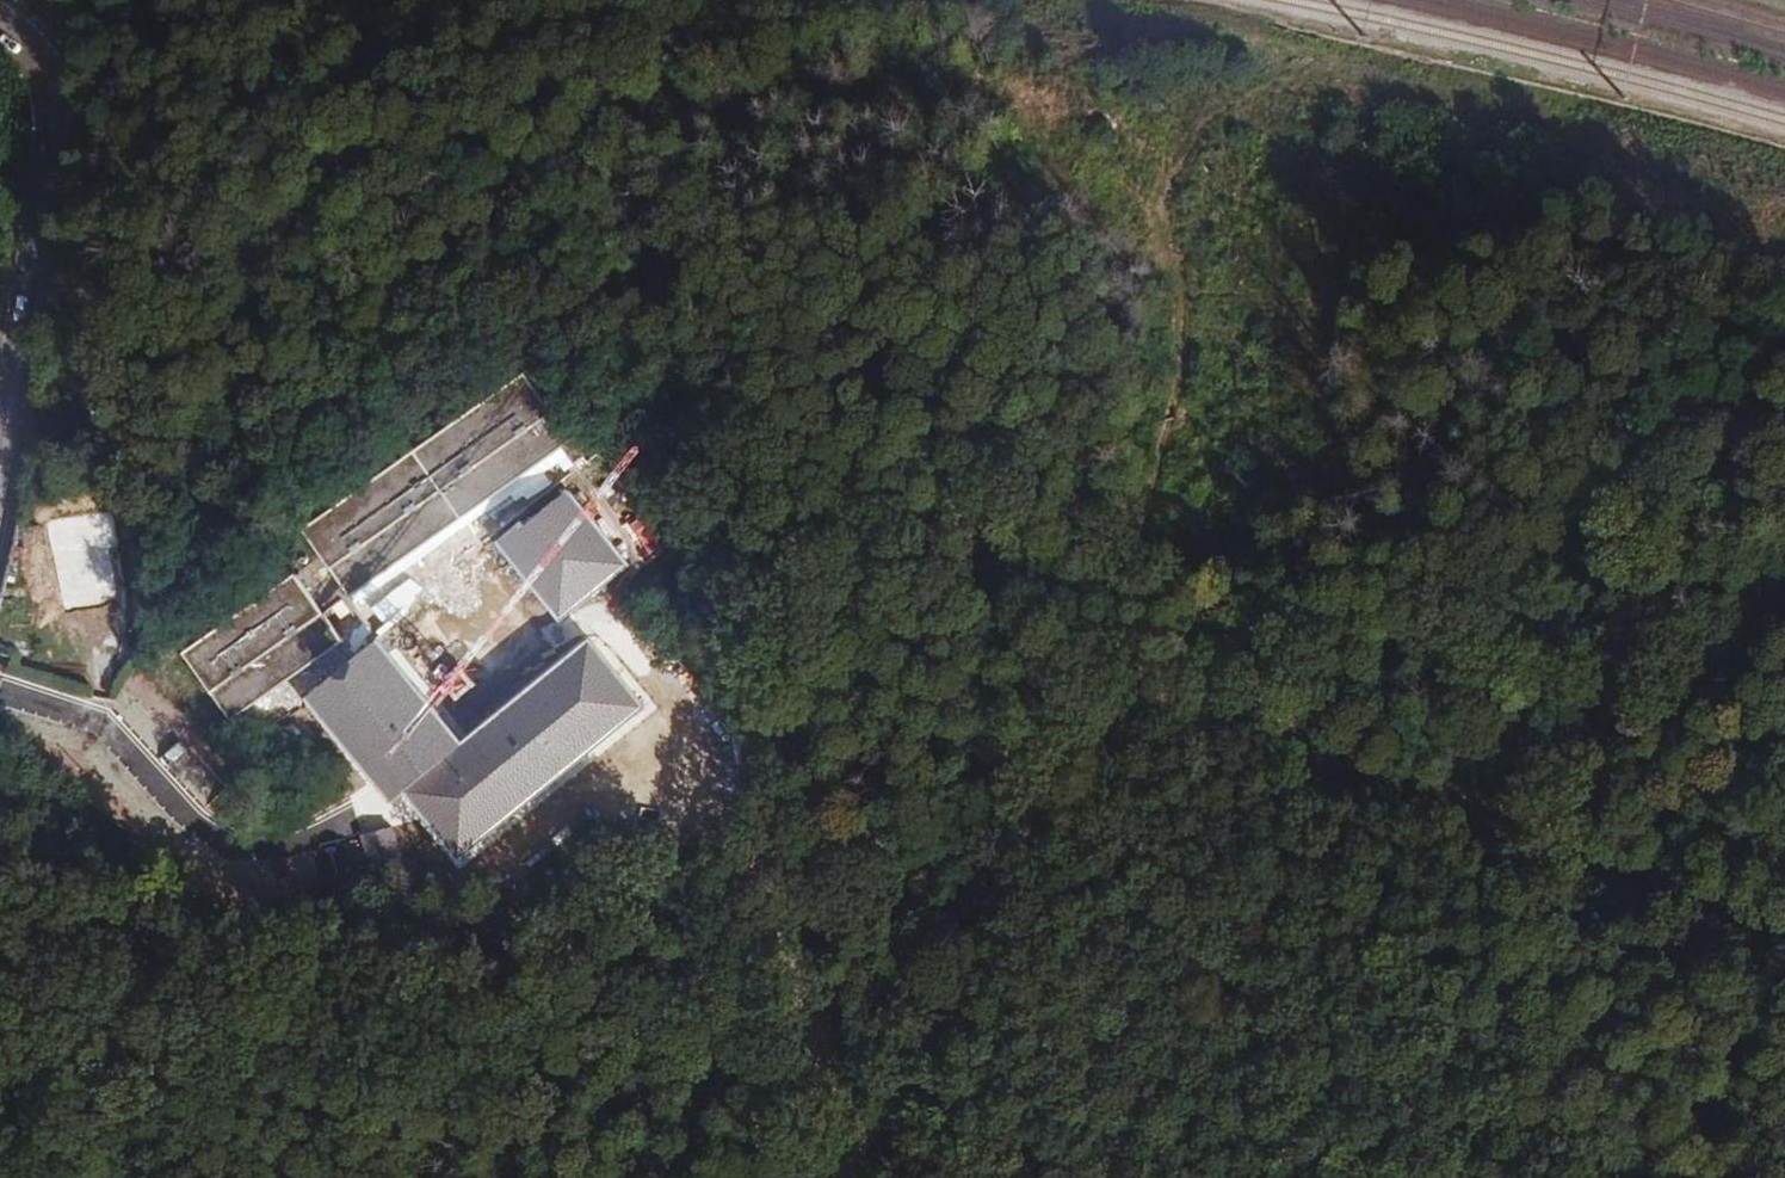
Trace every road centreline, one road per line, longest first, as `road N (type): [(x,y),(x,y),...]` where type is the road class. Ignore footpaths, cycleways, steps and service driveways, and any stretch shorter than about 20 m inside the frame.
road 1 (track): [(1784,922),(1227,693),(1156,674),(1108,677),(836,1177)]
road 2 (tertiary): [(0,29),(40,69),(57,138),(0,457)]

